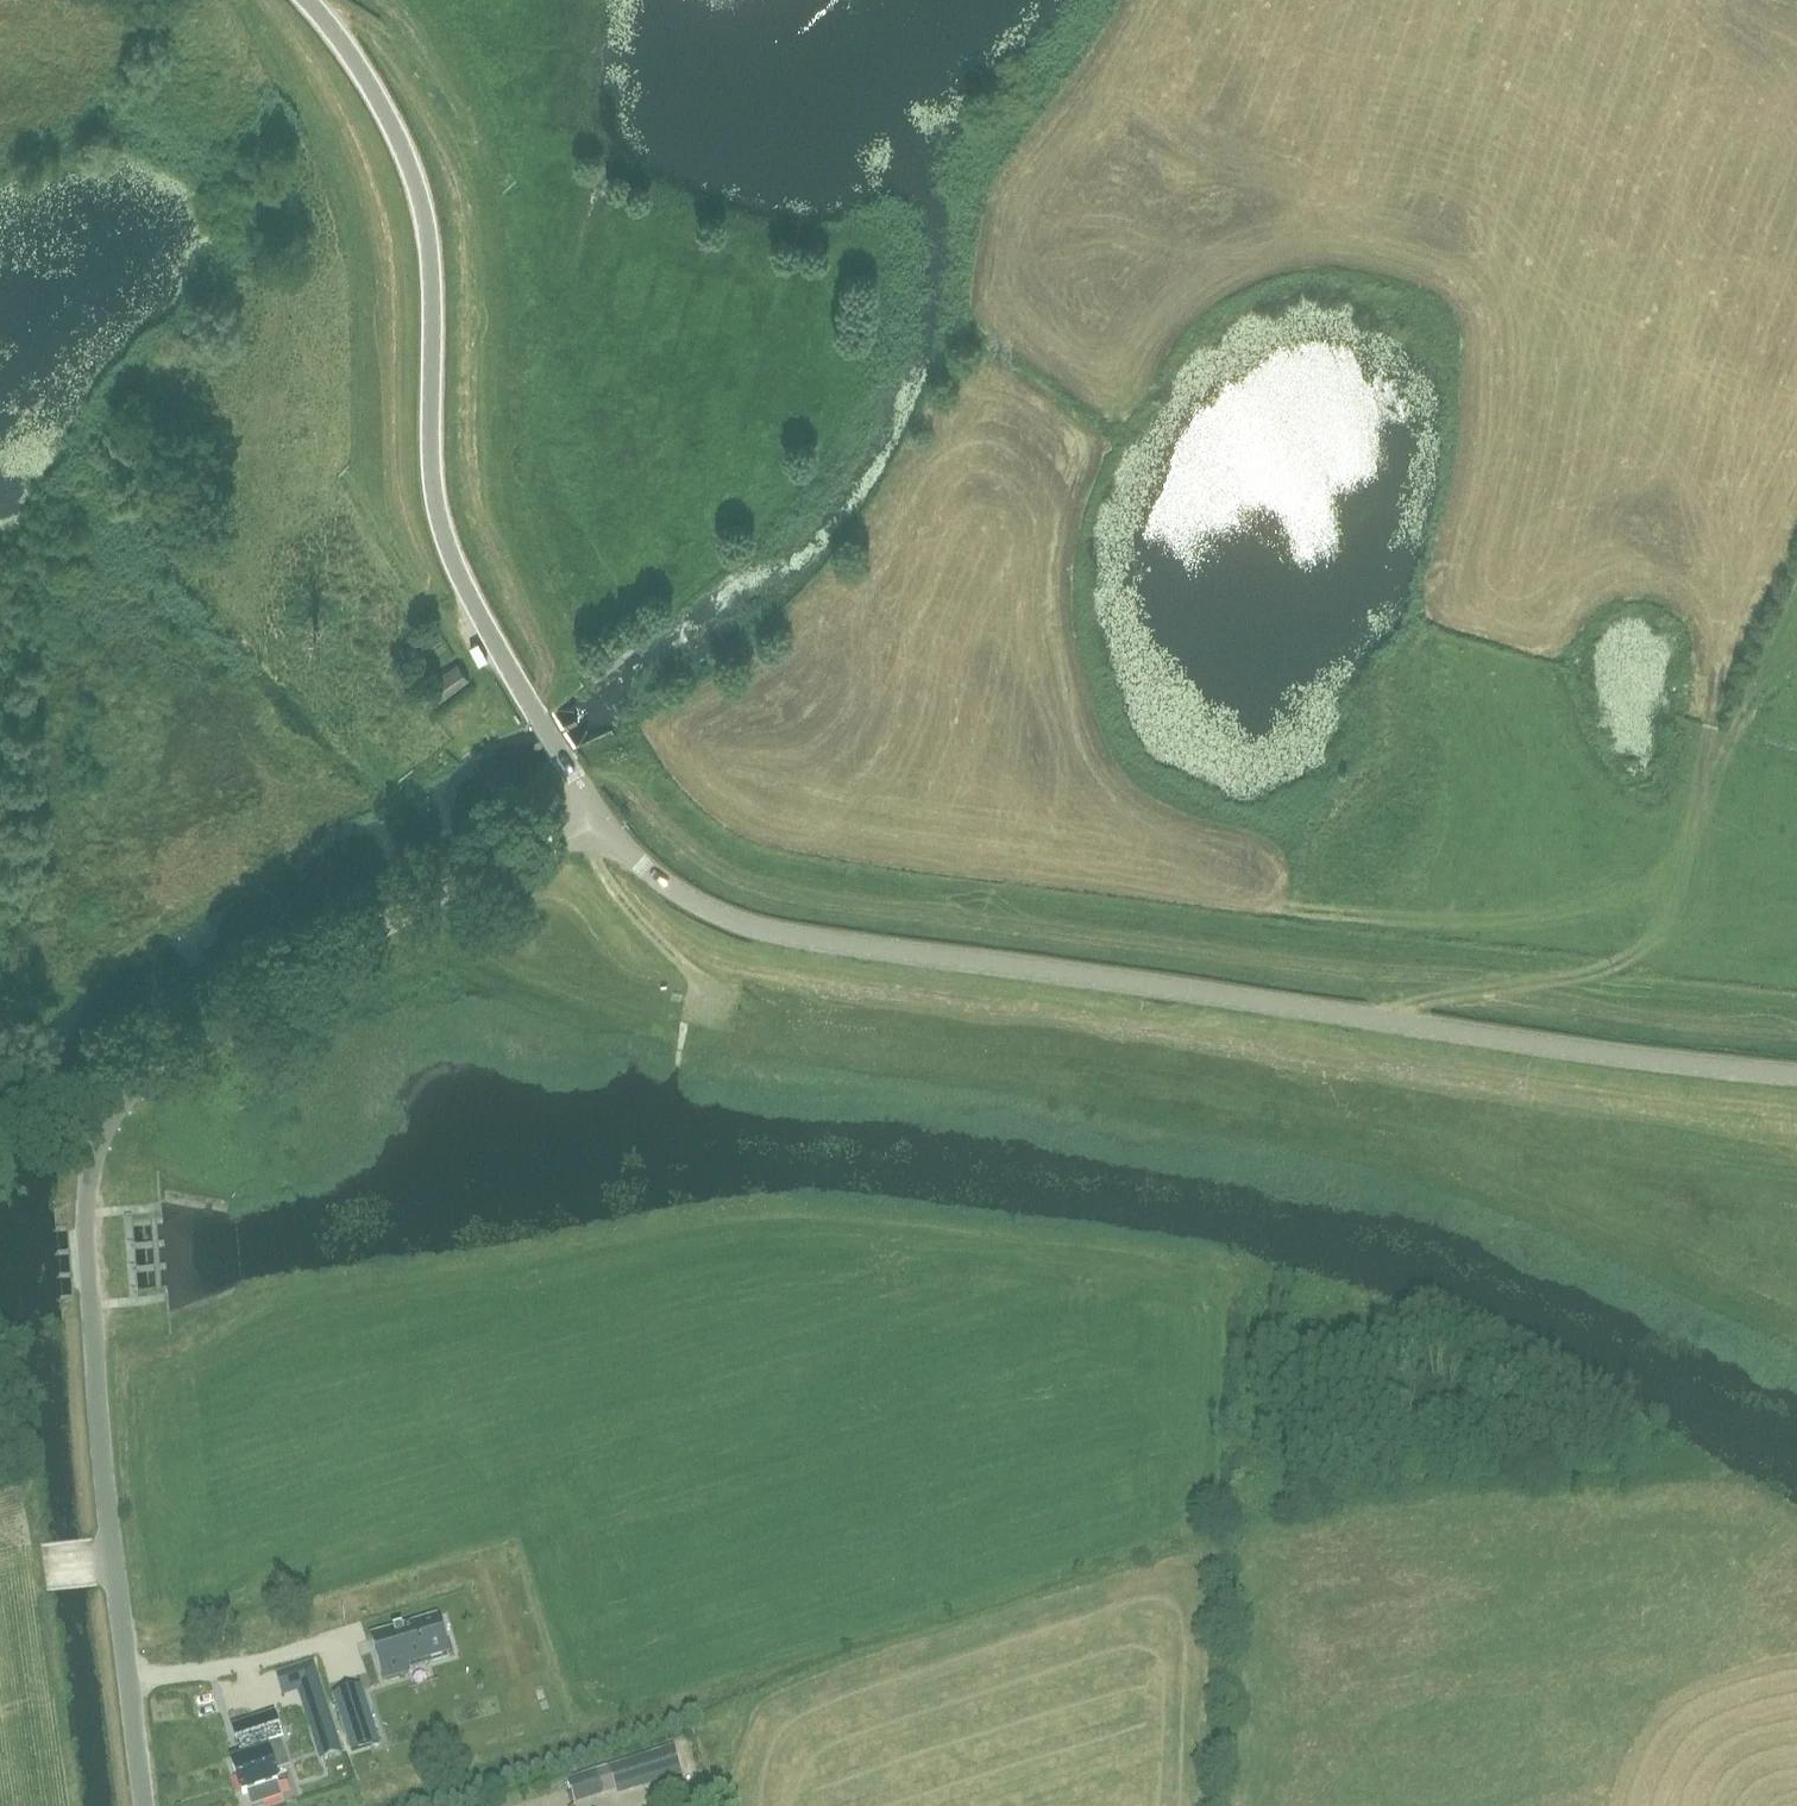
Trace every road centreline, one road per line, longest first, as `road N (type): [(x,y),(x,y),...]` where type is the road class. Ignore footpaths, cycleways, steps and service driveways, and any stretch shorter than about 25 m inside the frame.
road 1 (unclassified): [(144,1805),(98,1431),(86,1211),(99,1139),(135,1086),(252,1006),(476,875),(603,822)]
road 2 (tertiary): [(1796,1072),(767,930),(661,880),(603,822)]
road 3 (tertiary): [(603,822),(448,548),(434,474),(424,212),(392,121),(309,0)]
road 4 (track): [(694,976),(617,895),(580,832)]

